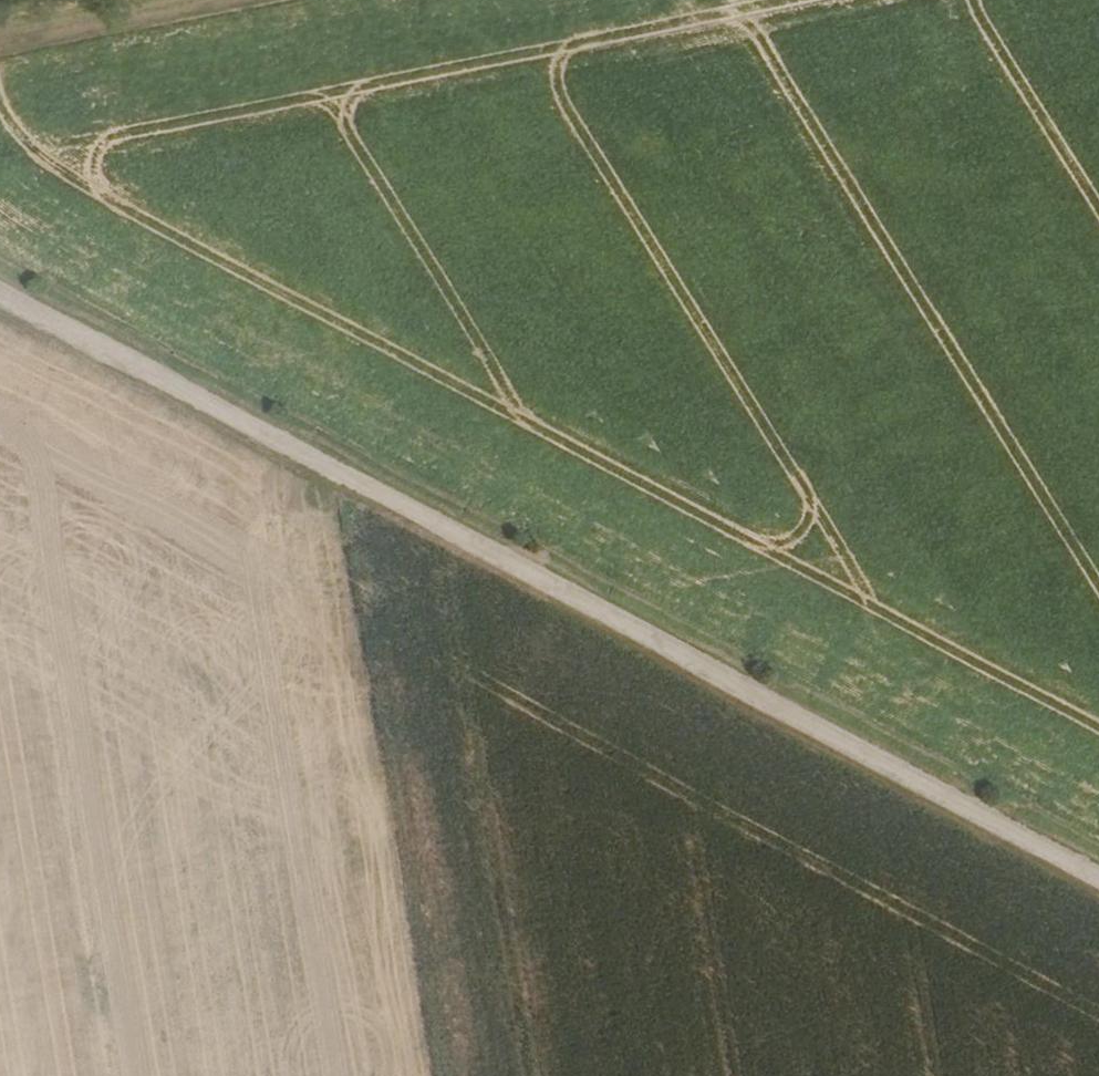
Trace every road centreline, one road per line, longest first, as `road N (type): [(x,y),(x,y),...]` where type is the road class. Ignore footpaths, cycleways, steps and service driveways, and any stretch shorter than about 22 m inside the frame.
road 1 (unclassified): [(1098,879),(0,290)]

